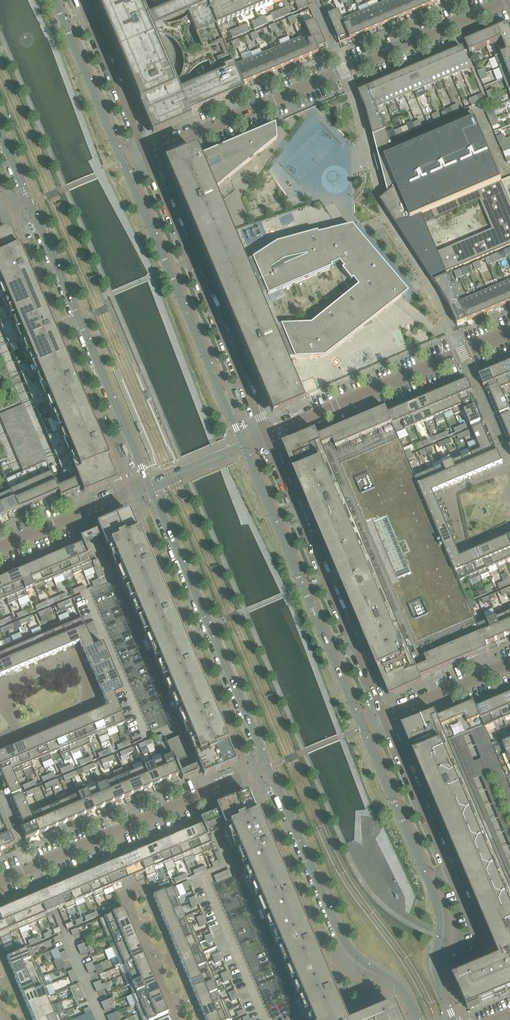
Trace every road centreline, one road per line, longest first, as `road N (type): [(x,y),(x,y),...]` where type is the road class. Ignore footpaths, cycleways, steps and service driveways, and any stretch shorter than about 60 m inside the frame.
road 1 (residential): [(146,155),(509,2)]
road 2 (tertiary): [(455,1019),(437,979),(438,897),(363,728)]
road 3 (tertiary): [(28,203),(150,485)]
road 4 (residential): [(386,719),(267,436)]
road 5 (tertiary): [(363,728),(243,446)]
road 6 (tertiary): [(150,485),(269,767)]
road 7 (tertiary): [(243,446),(124,164)]
road 8 (residential): [(267,436),(146,155)]
road 9 (tertiary): [(269,767),(343,942),(399,980),(419,1019)]
road 10 (residential): [(0,881),(269,767)]
road 11 (residential): [(509,332),(267,436)]
road 12 (residential): [(483,942),(386,719)]
road 13 (tertiary): [(124,164),(54,0)]
road 14 (residential): [(146,155),(80,0)]
road 15 (residential): [(0,549),(150,485)]
road 16 (residential): [(386,719),(509,665)]

